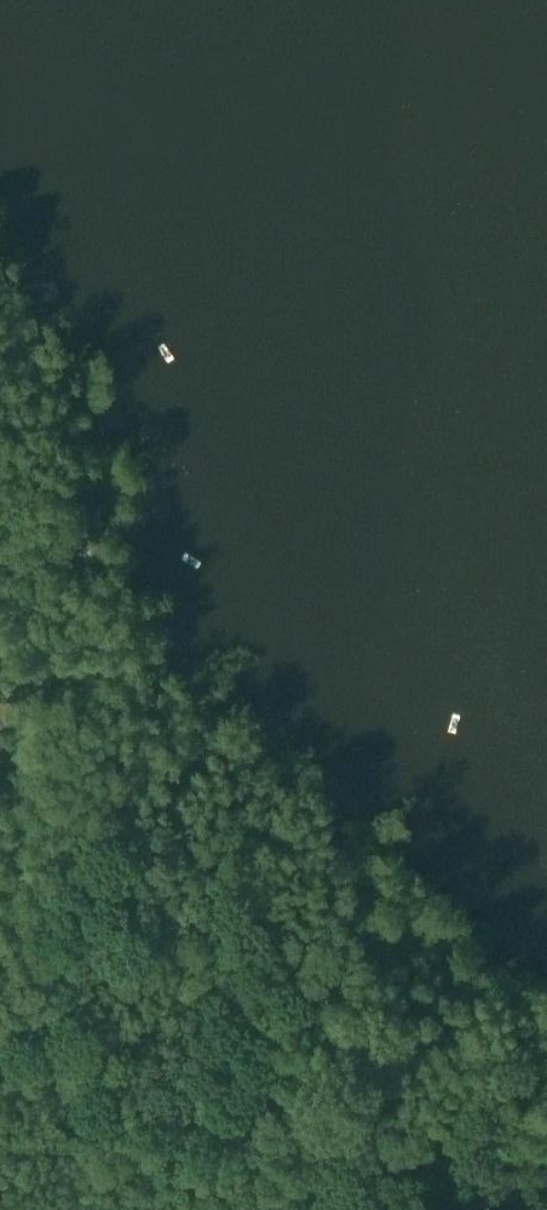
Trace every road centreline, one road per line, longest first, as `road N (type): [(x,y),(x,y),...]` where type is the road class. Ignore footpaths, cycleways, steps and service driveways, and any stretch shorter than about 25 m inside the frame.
road 1 (track): [(337,1209),(284,1072),(0,1209)]

